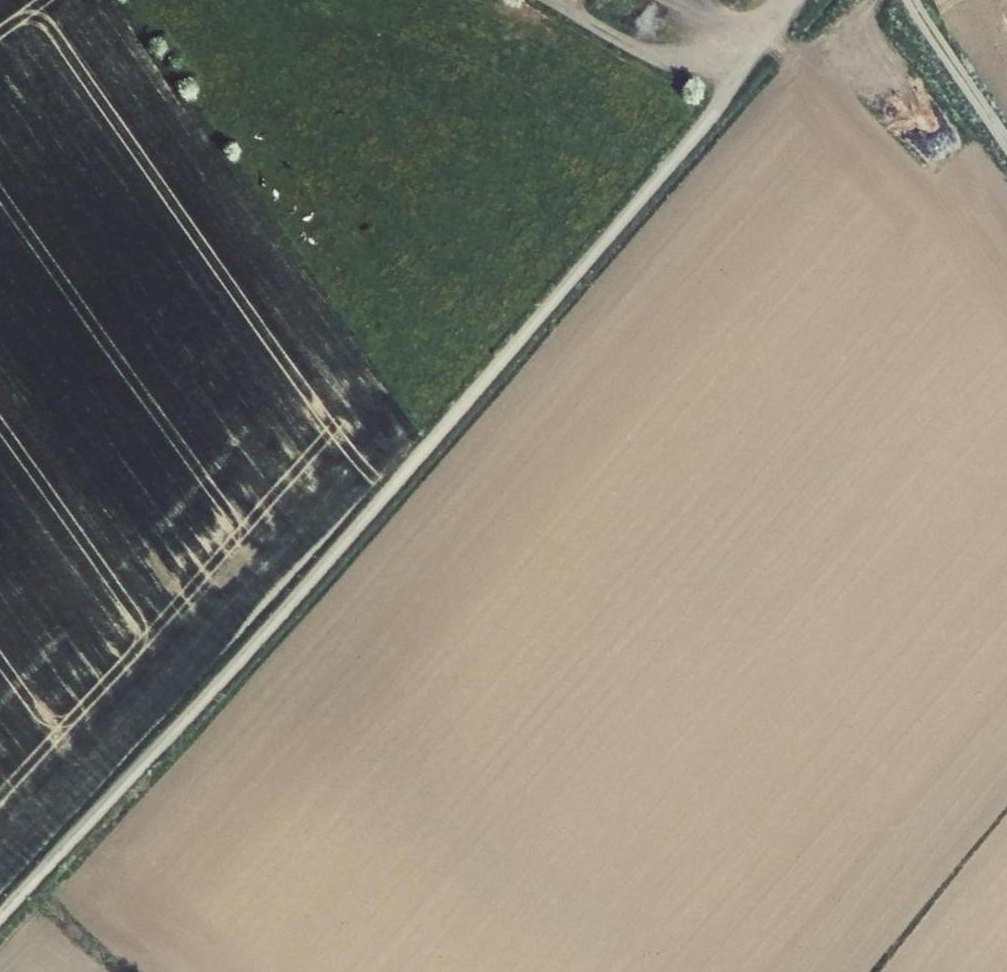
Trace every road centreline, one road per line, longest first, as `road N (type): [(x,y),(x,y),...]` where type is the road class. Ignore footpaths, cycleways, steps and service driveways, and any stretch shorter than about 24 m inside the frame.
road 1 (track): [(0,916),(533,327),(793,0)]
road 2 (track): [(732,83),(558,0)]
road 3 (track): [(1006,143),(912,0)]

